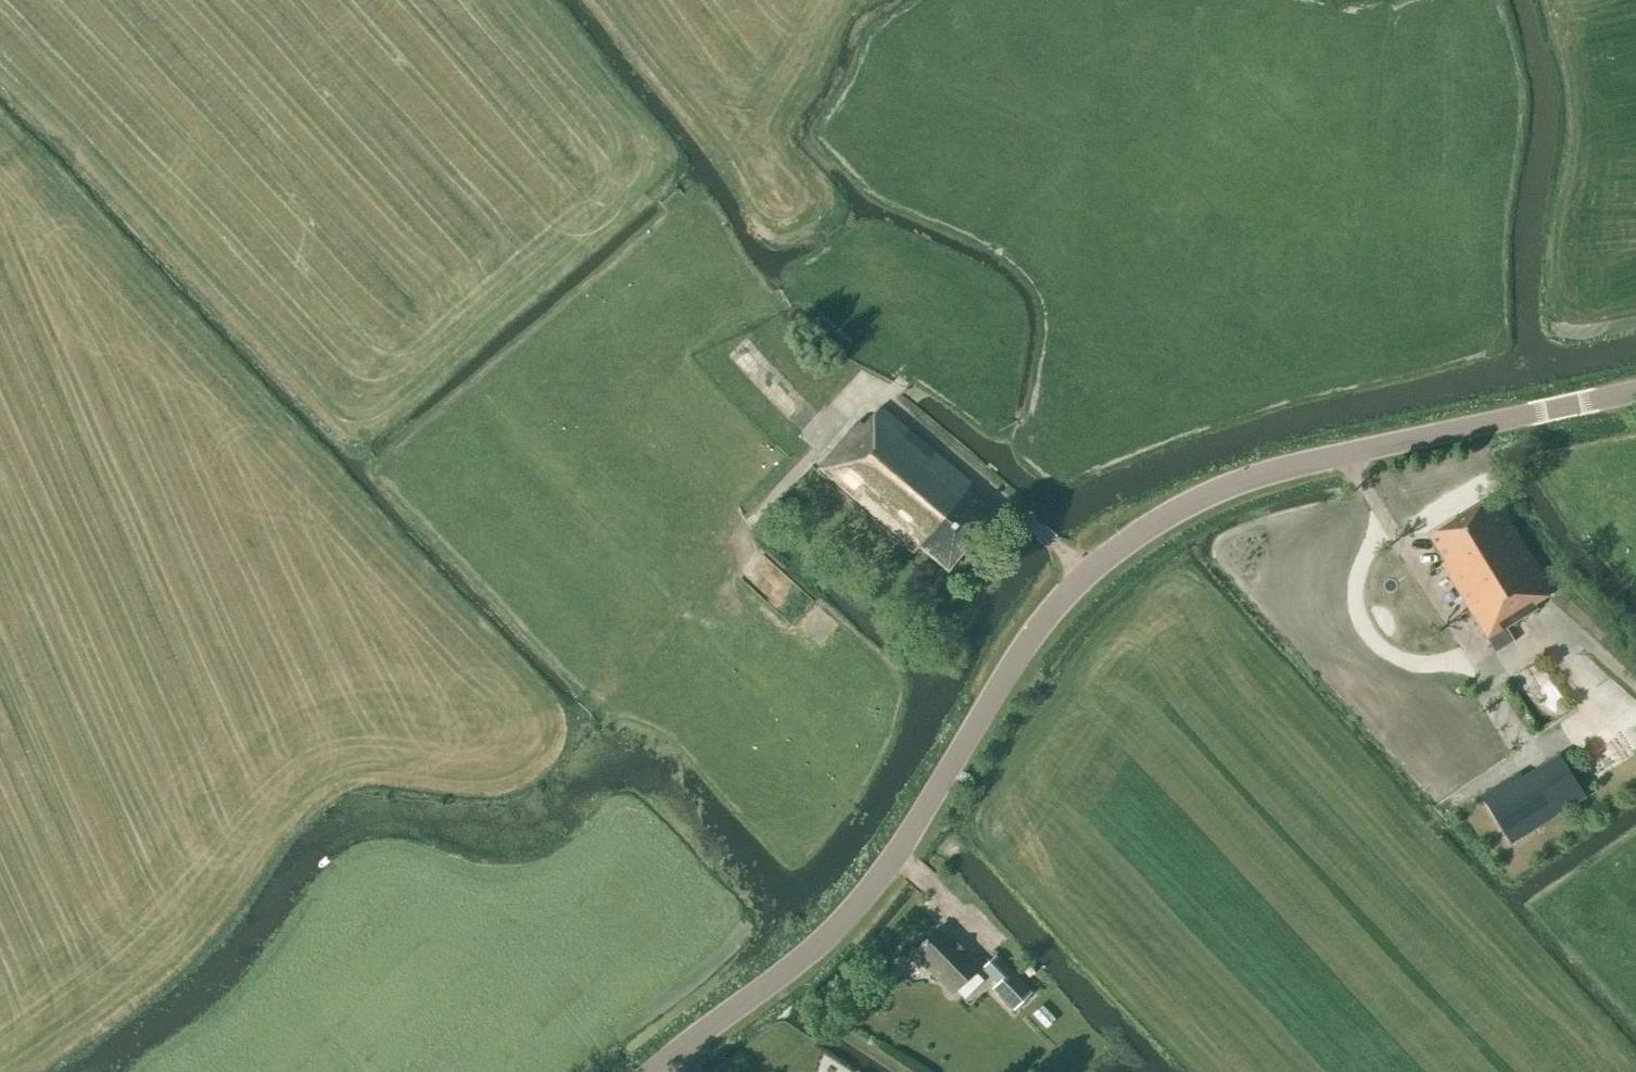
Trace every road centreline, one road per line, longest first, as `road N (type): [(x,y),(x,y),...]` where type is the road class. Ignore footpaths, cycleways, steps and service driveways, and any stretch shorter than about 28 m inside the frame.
road 1 (tertiary): [(660,1071),(850,914),(959,774),(1023,664),(1105,563),(1221,497),(1330,462),(1635,390)]

